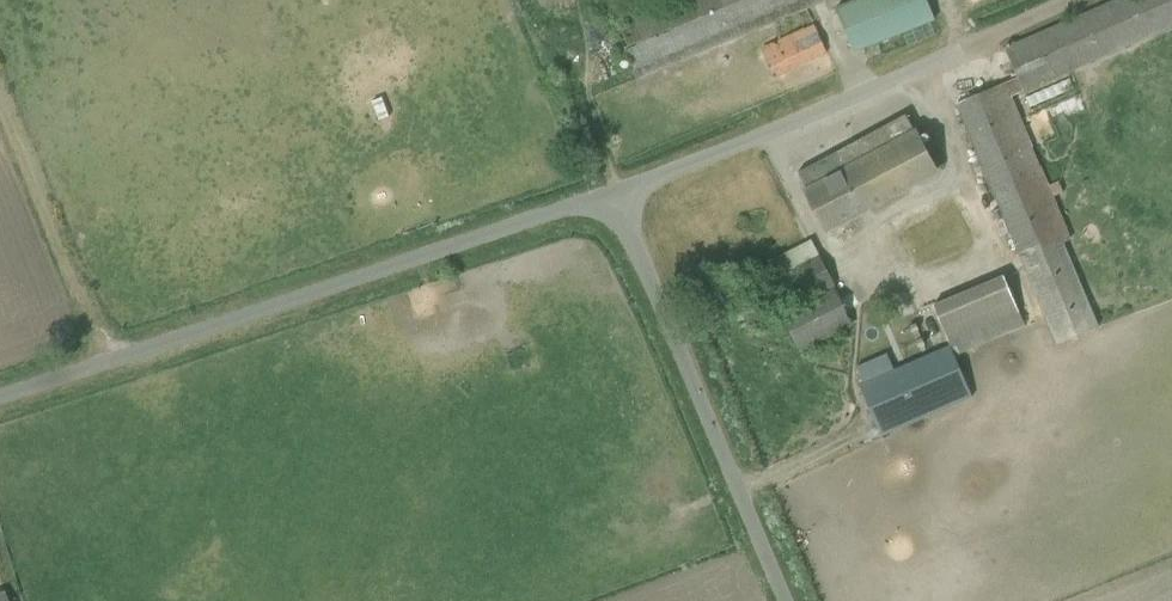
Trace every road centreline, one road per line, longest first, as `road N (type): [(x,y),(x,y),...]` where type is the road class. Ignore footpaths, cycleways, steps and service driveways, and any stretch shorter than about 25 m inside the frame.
road 1 (unclassified): [(0,397),(620,200)]
road 2 (unclassified): [(788,600),(620,200)]
road 3 (unclassified): [(620,200),(961,50)]
road 4 (track): [(108,361),(0,112)]
road 5 (track): [(961,50),(1073,0)]

